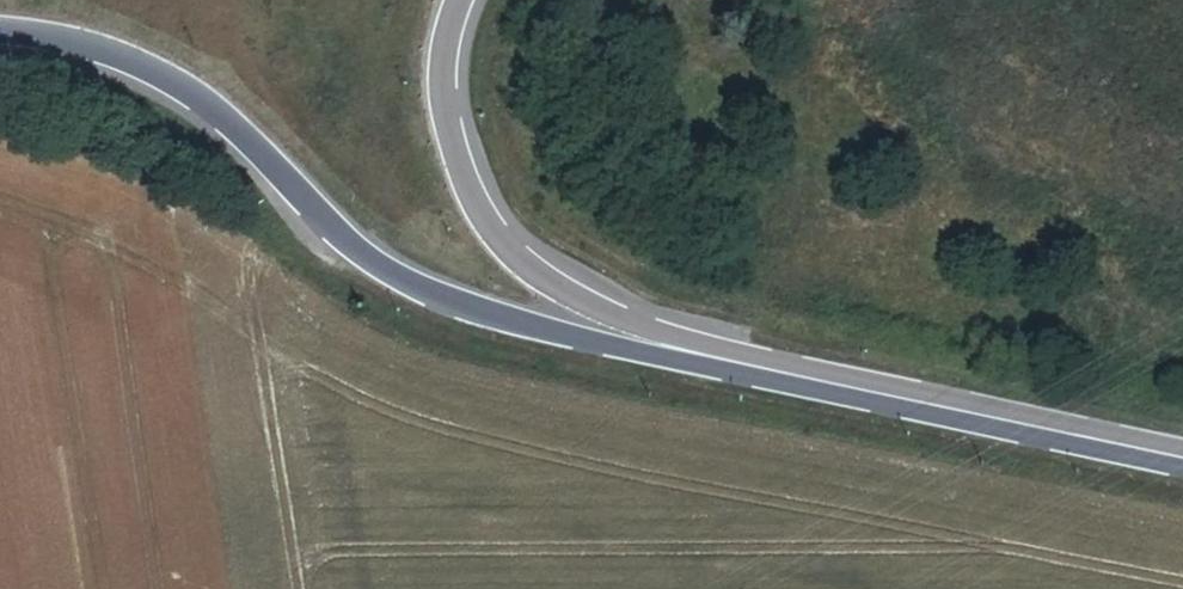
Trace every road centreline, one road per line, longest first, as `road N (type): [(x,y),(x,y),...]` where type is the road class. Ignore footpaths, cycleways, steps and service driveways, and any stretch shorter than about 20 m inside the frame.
road 1 (trunk): [(0,27),(55,32),(183,80),(393,275),(475,310),(626,349),(647,342)]
road 2 (trunk): [(1182,460),(647,342)]
road 3 (trunk): [(647,342),(543,279),(497,233),(462,169),(448,117),(442,60),(458,0)]

